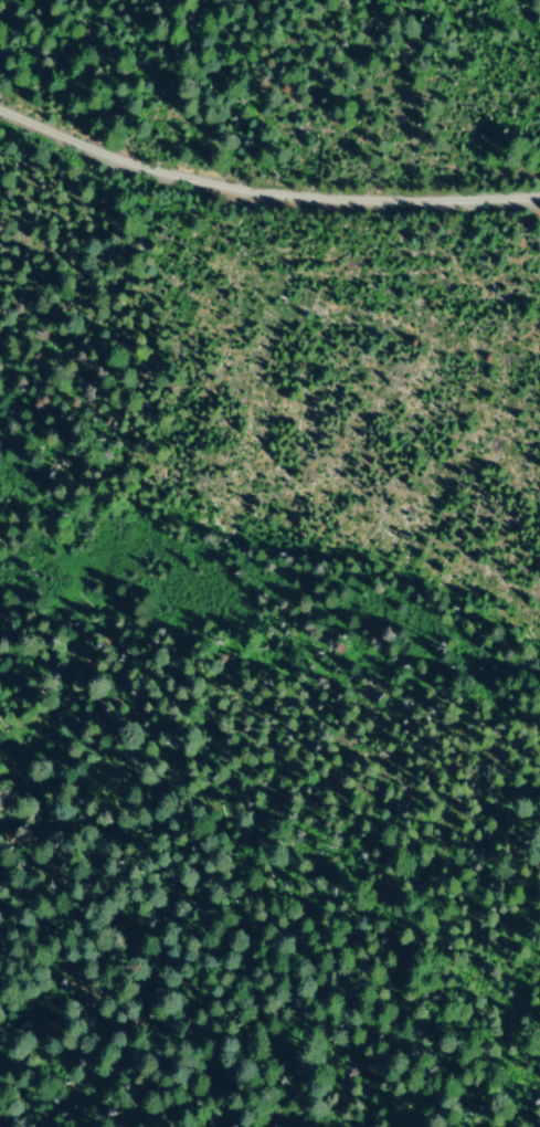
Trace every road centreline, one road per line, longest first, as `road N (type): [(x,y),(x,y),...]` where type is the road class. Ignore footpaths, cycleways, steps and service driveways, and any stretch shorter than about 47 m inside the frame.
road 1 (track): [(0,116),(93,159),(187,188),(360,208),(539,205)]

